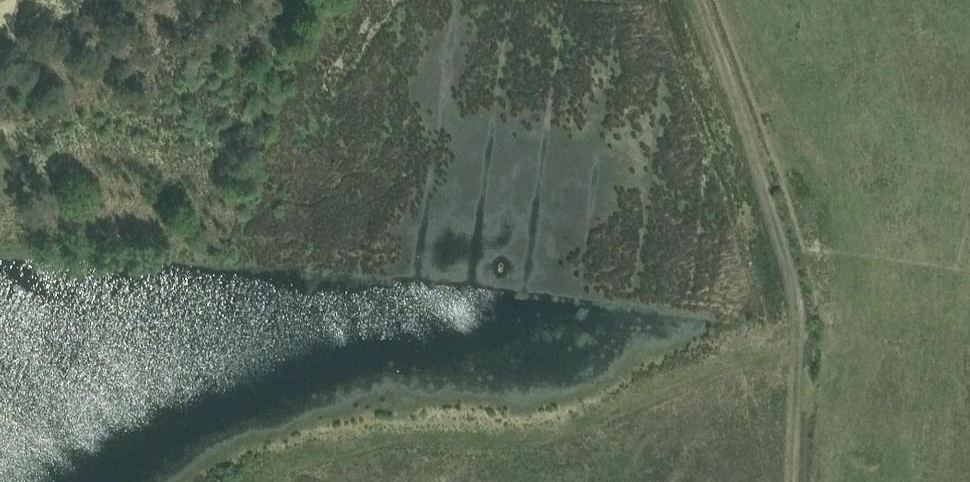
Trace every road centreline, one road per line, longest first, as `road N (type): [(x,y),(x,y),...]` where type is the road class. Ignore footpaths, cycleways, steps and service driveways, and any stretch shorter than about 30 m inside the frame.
road 1 (track): [(791,481),(801,292),(784,184),(708,0)]

